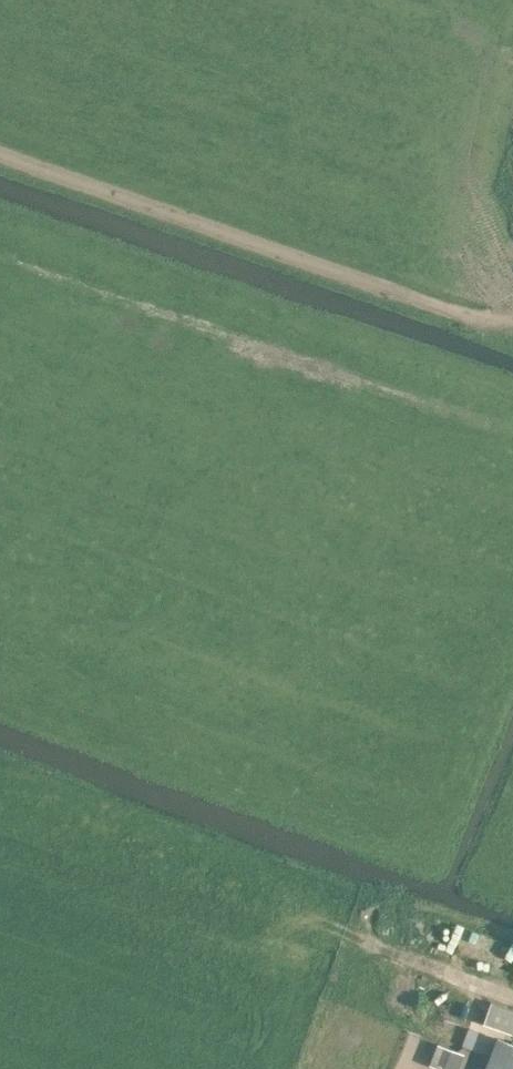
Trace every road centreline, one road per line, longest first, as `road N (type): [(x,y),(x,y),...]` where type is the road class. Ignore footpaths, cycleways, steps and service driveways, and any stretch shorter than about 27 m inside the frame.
road 1 (track): [(512,318),(482,318),(0,153)]

